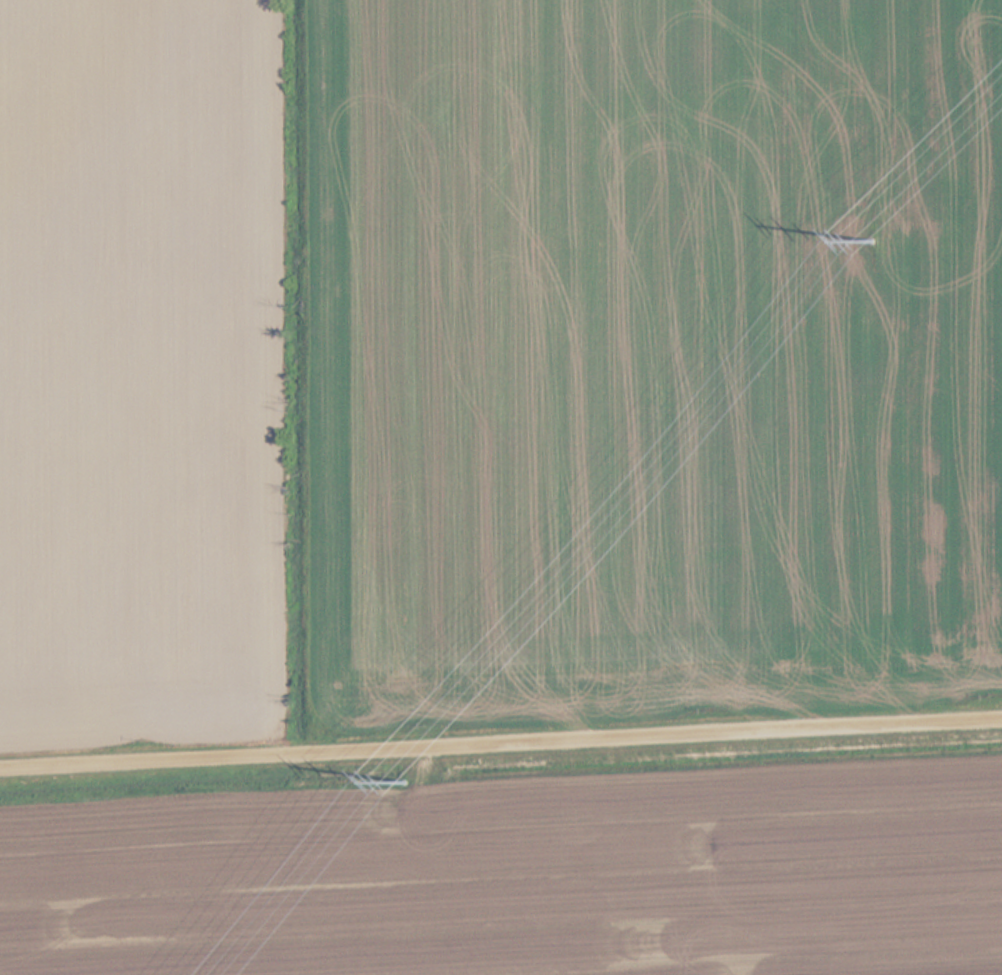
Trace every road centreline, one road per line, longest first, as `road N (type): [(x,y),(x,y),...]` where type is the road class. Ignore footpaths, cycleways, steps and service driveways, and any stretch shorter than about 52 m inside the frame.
road 1 (residential): [(0,768),(1001,720)]

